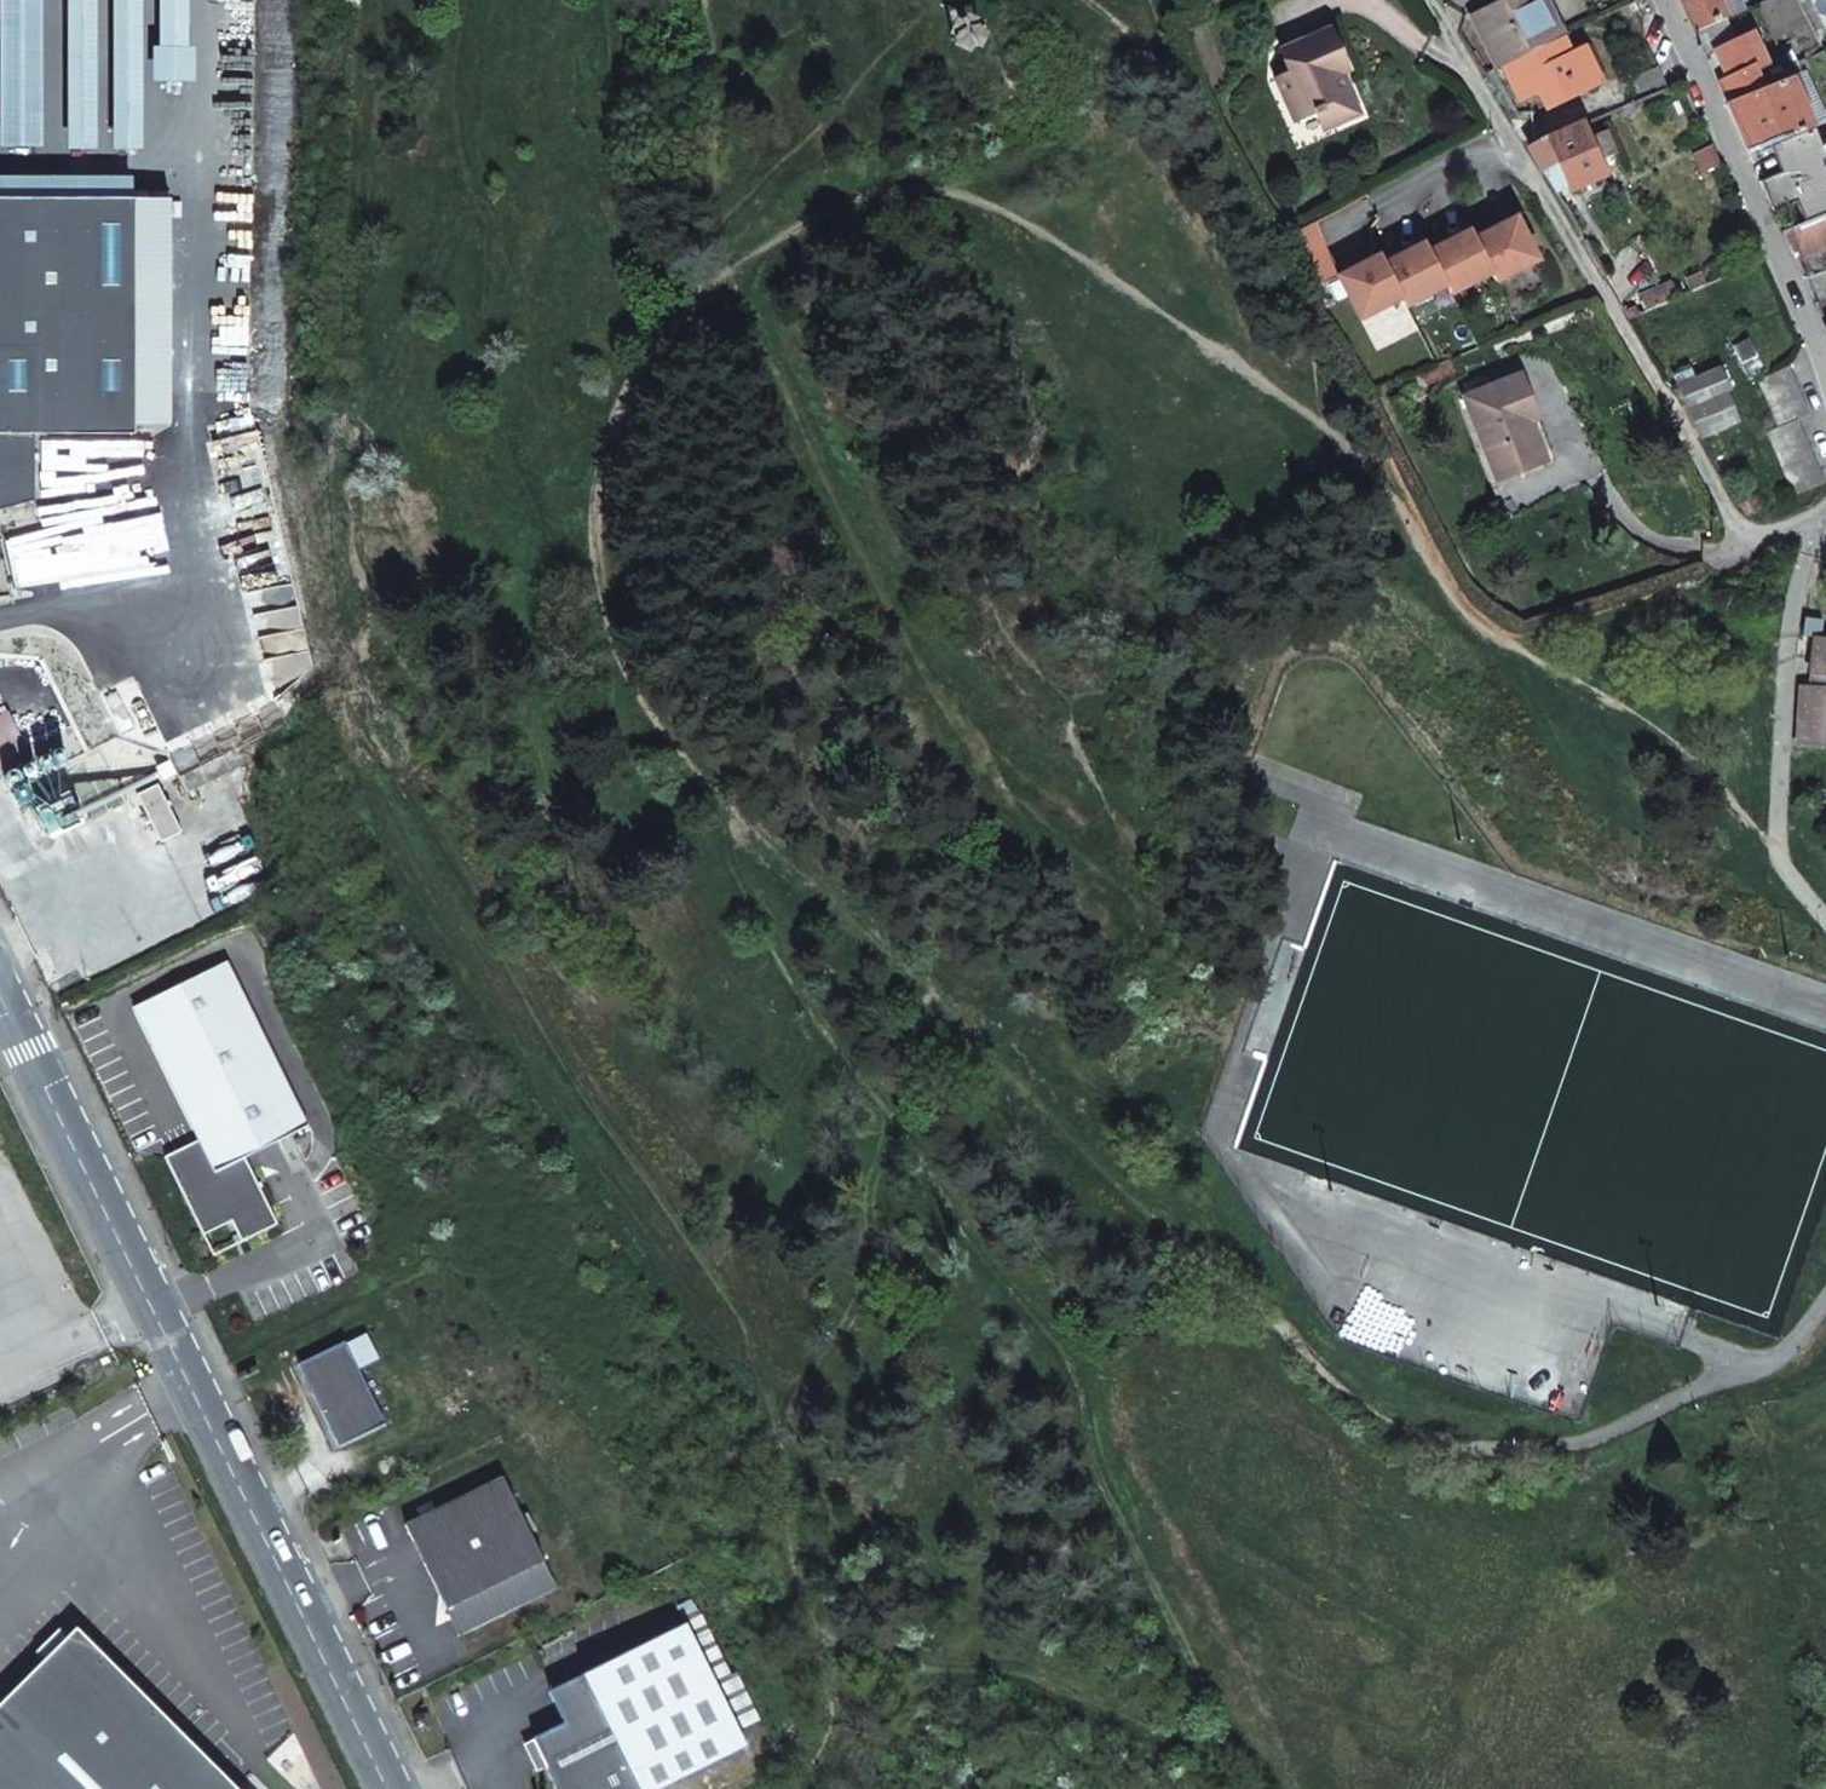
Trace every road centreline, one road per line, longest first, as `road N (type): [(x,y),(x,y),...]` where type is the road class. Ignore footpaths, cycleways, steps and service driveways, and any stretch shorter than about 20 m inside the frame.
road 1 (tertiary): [(388,1788),(0,992)]
road 2 (residential): [(1430,0),(1745,544),(1825,515)]
road 3 (residential): [(1660,0),(1825,368)]

